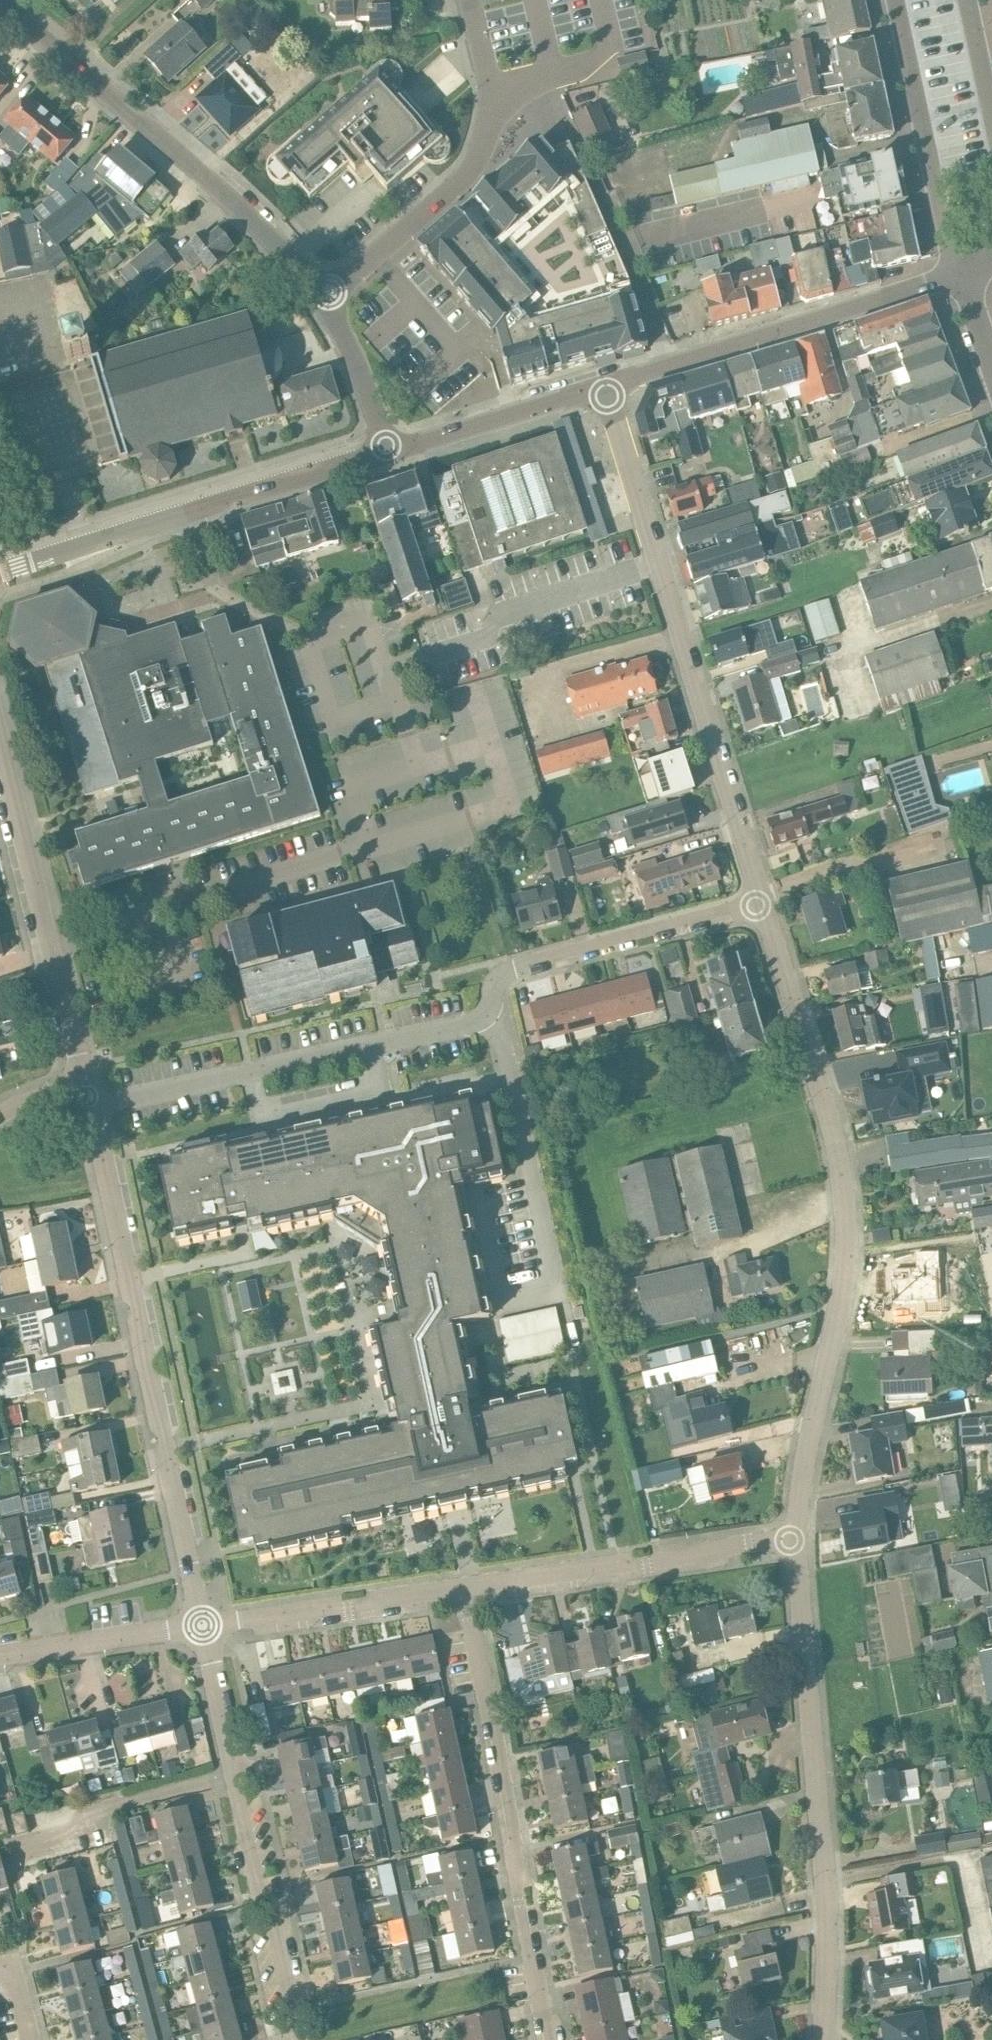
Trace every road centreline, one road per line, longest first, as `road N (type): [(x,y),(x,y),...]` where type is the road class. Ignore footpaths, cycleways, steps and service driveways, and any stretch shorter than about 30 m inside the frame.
road 1 (residential): [(92,1106),(470,1023),(510,968),(762,900)]
road 2 (residential): [(794,1541),(842,1316),(849,1190),(762,900)]
road 3 (residential): [(762,900),(604,386)]
road 4 (residential): [(203,1625),(92,1106)]
road 5 (residential): [(824,2039),(827,1866),(794,1541)]
road 6 (residential): [(554,2039),(468,1587)]
road 7 (residential): [(327,295),(207,178),(0,2)]
road 8 (residential): [(294,2039),(203,1625)]
road 9 (tertiary): [(0,573),(389,451)]
road 10 (unclassified): [(83,1081),(0,738)]
road 11 (residential): [(468,1587),(794,1541)]
road 12 (residential): [(669,364),(550,80)]
road 13 (tertiary): [(669,364),(951,274)]
road 14 (residential): [(894,0),(951,274)]
road 15 (residential): [(327,295),(476,164),(491,93)]
road 16 (residential): [(203,1625),(468,1587)]
road 17 (tertiary): [(389,451),(604,386)]
road 18 (residential): [(0,1655),(203,1625)]
road 19 (residential): [(389,451),(327,295)]

